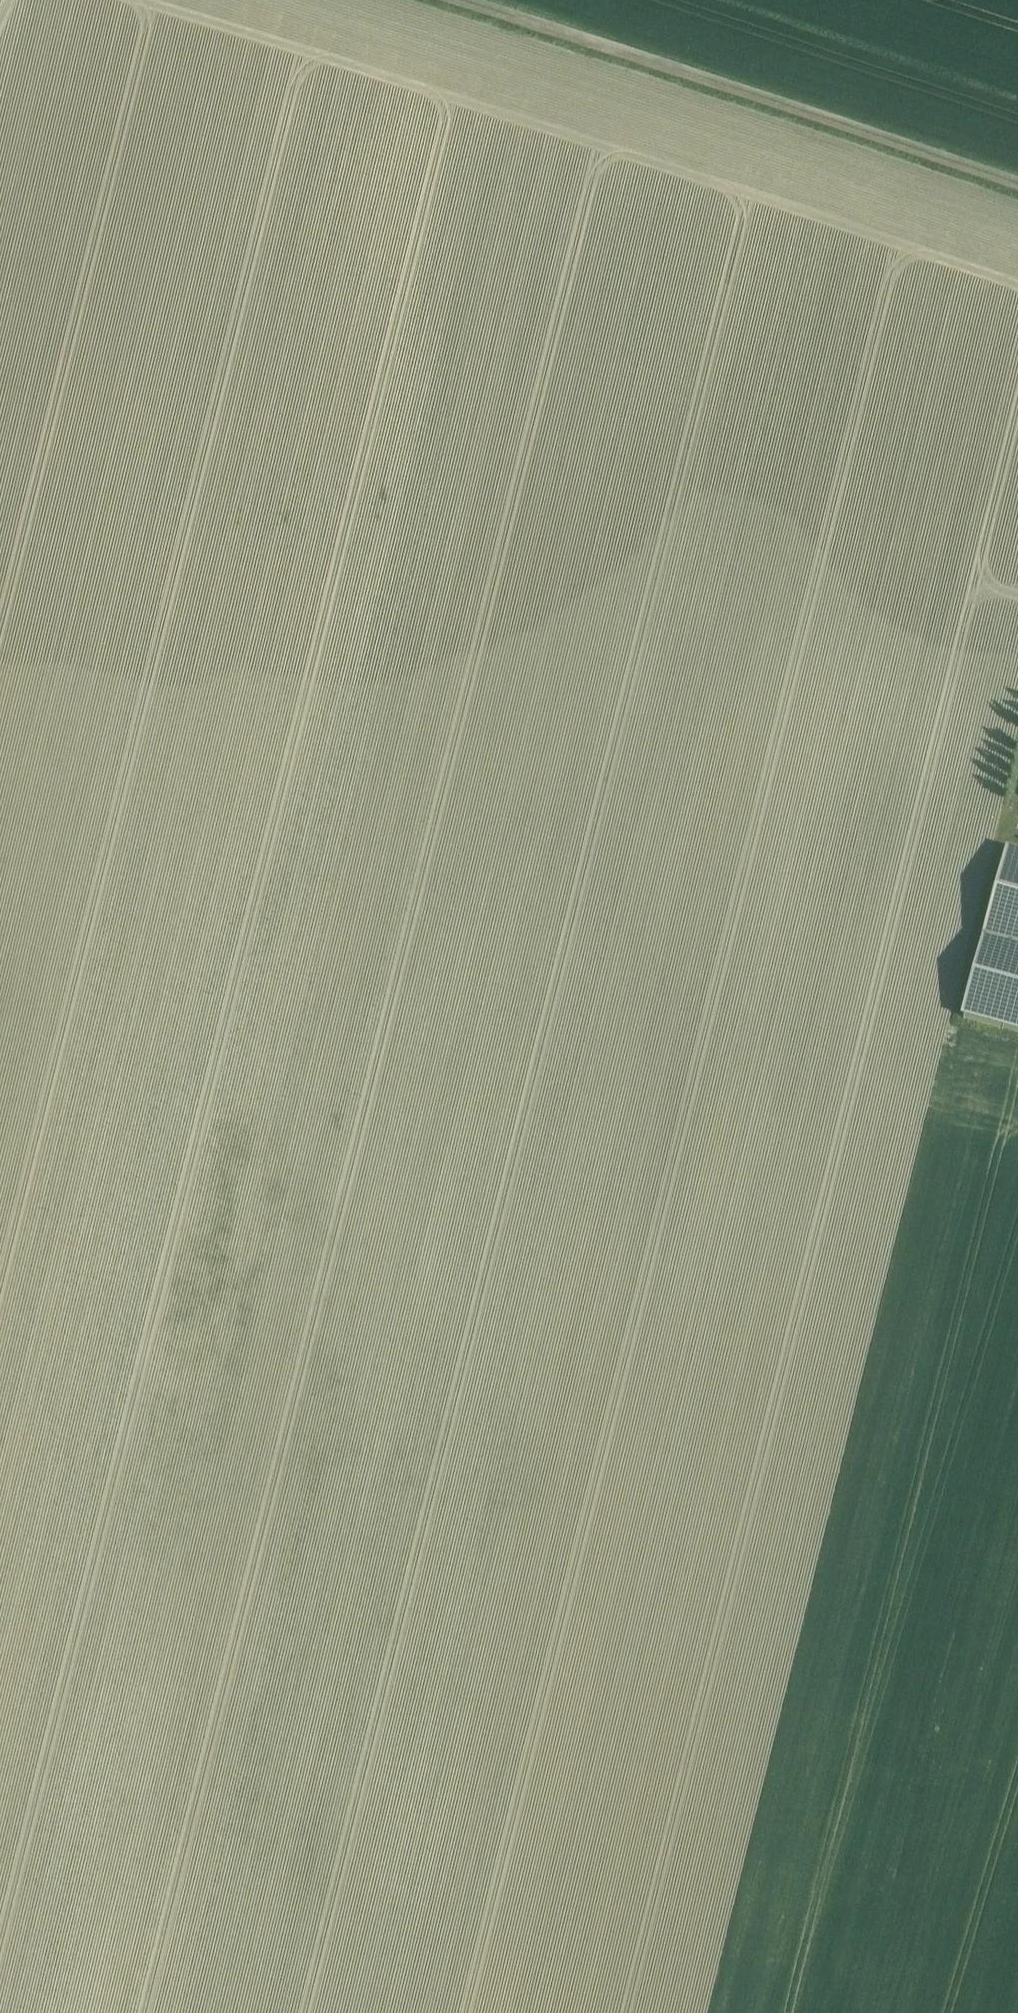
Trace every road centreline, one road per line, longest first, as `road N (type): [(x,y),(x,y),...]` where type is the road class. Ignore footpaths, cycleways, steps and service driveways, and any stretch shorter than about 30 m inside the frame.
road 1 (track): [(1017,183),(458,0)]

